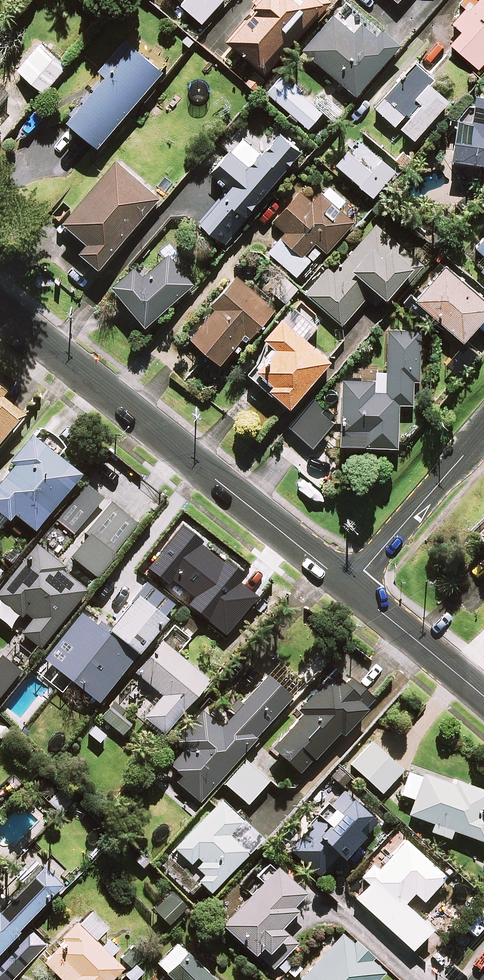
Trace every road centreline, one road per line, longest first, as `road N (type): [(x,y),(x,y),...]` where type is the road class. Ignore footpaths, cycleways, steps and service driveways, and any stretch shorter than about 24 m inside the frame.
road 1 (residential): [(0,307),(350,588)]
road 2 (residential): [(483,432),(350,588)]
road 3 (residential): [(350,588),(483,696)]

